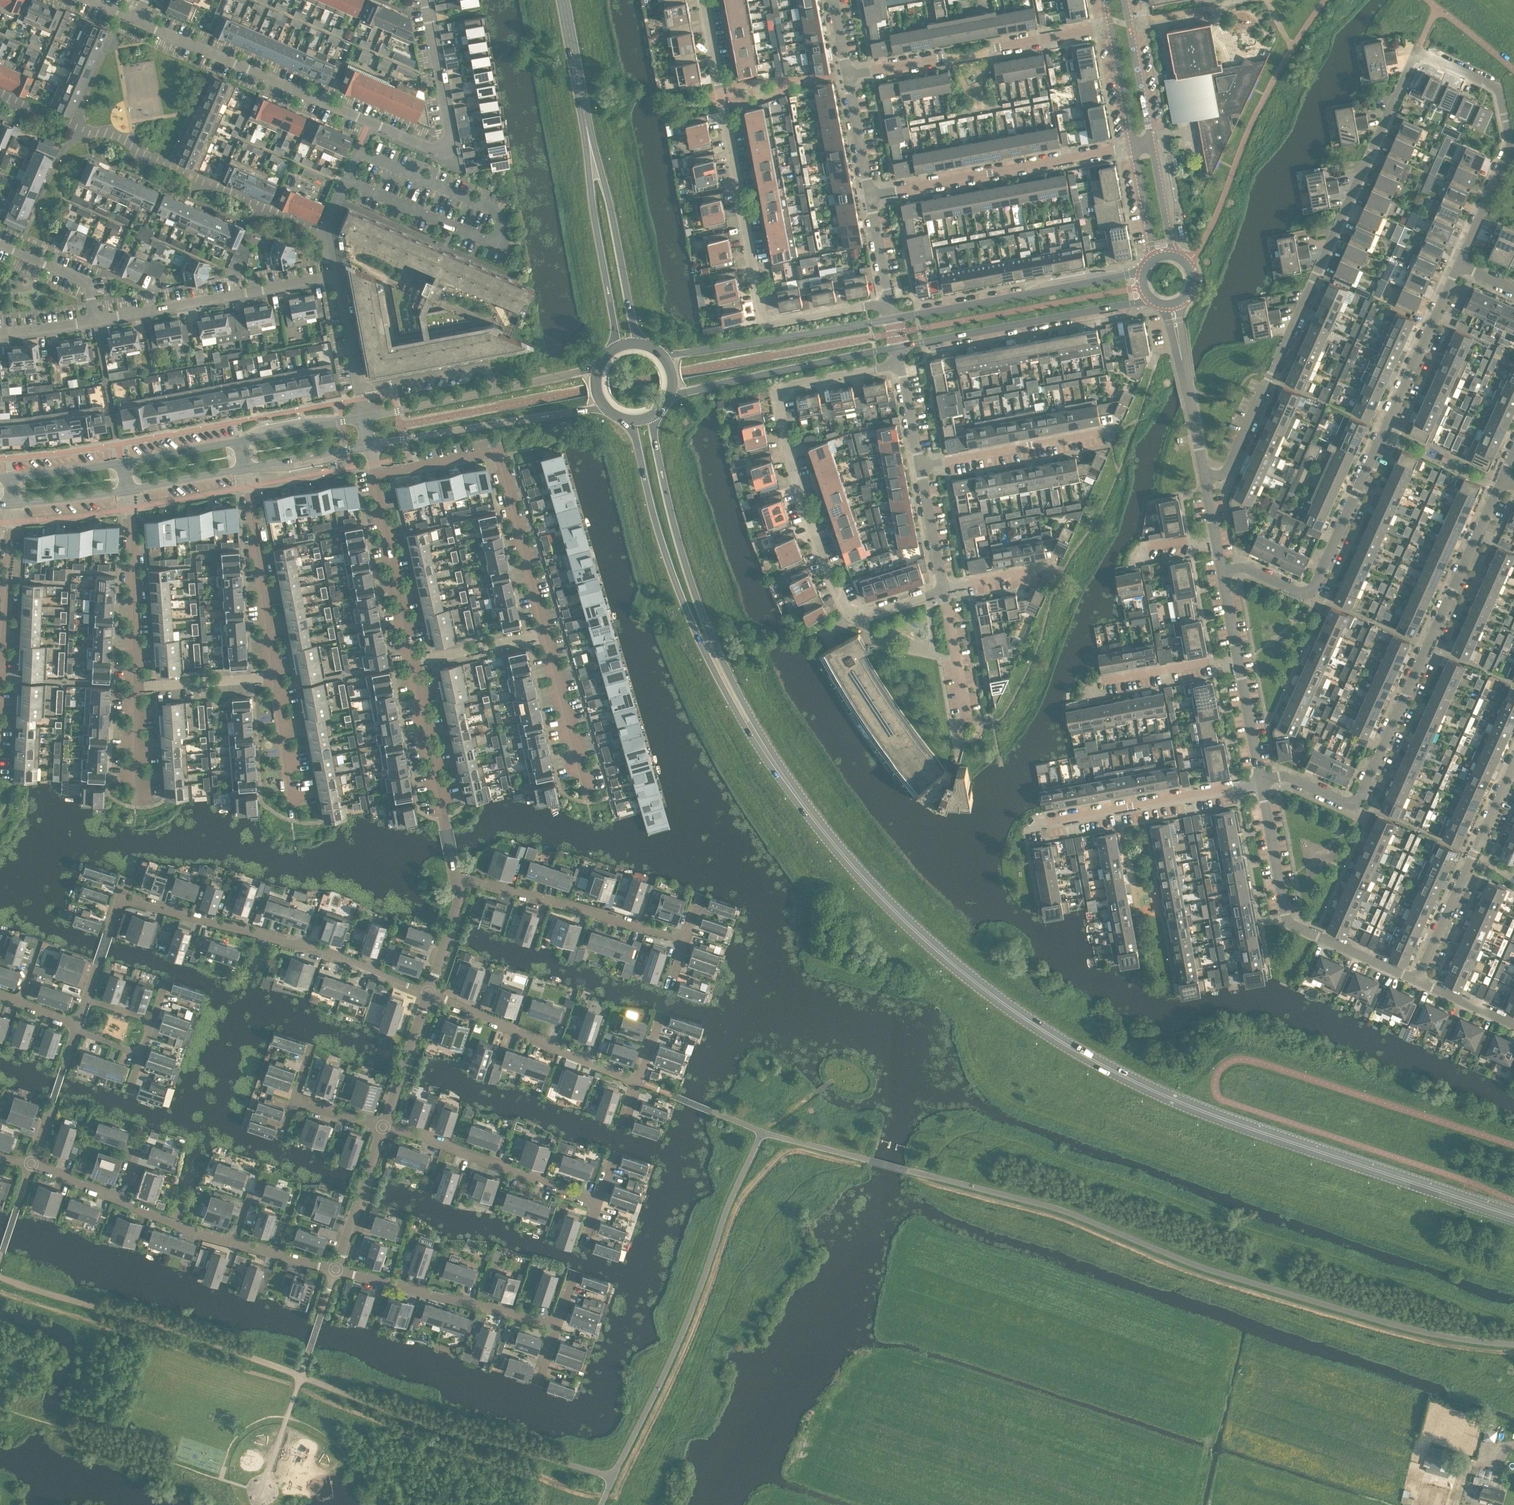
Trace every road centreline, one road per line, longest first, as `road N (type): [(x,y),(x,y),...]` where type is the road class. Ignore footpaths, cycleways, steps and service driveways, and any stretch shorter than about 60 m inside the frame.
road 1 (primary): [(1513,1215),(1215,1117),(1118,1073),(1014,1014),(879,896),(748,725),(702,629),(665,521),(644,422)]
road 2 (residential): [(1205,479),(1226,476),(1420,49)]
road 3 (residential): [(943,588),(850,619),(804,512),(773,388),(899,364)]
road 4 (residential): [(1222,570),(1244,567),(1311,596),(1457,264)]
road 5 (residential): [(889,300),(763,323),(703,0)]
road 6 (residential): [(1263,781),(1291,777),(1356,806),(1500,481)]
road 7 (residential): [(87,998),(119,899),(307,942),(428,993)]
road 8 (primary): [(629,345),(565,0)]
road 9 (residential): [(444,152),(137,21)]
road 10 (residential): [(543,635),(500,453),(373,475)]
road 11 (residential): [(1419,983),(1289,922),(1263,781)]
road 12 (residential): [(1457,264),(1510,147),(1497,84),(1420,49)]
road 13 (residential): [(868,192),(1132,144)]
road 14 (tertiary): [(898,346),(1155,300)]
road 15 (tertiary): [(1143,274),(892,317)]
road 16 (residential): [(338,275),(97,320)]
road 17 (residential): [(1028,827),(1263,781)]
road 18 (tertiary): [(368,446),(604,407)]
road 19 (residential): [(455,874),(685,938)]
road 20 (tertiary): [(598,373),(364,416)]
road 21 (residential): [(1419,983),(1513,772)]
road 22 (tertiary): [(892,317),(666,357)]
road 23 (tertiary): [(674,395),(898,346)]
road 24 (residential): [(557,1324),(335,1271)]
road 25 (residential): [(428,993),(638,1080)]
road 26 (residential): [(383,1128),(597,1202)]
road 27 (residential): [(455,874),(411,663)]
road 28 (residential): [(276,676),(245,468)]
road 29 (residential): [(132,689),(127,490)]
road 30 (residential): [(919,469),(1108,433)]
road 31 (residential): [(411,663),(373,475)]
road 32 (residential): [(1205,479),(1172,303)]
road 33 (residential): [(584,800),(543,635)]
road 34 (residential): [(0,660),(12,502)]
road 35 (residential): [(444,152),(450,139),(425,0)]
road 36 (residential): [(335,1271),(383,1128)]
road 37 (residential): [(291,821),(276,676)]
road 38 (residential): [(132,689),(276,676)]
road 39 (residential): [(364,416),(338,275)]
road 40 (residential): [(383,1128),(428,993)]
road 41 (residential): [(972,51),(1111,24)]
road 42 (tertiary): [(1154,139),(1127,0)]
road 43 (residential): [(1102,681),(1237,656)]
road 44 (residential): [(97,320),(89,282),(0,243)]
road 45 (residential): [(338,275),(329,219),(359,146)]
road 46 (residential): [(411,663),(543,635)]
road 47 (residential): [(846,75),(972,51)]
road 48 (residential): [(1263,781),(1237,656)]
road 49 (residential): [(968,713),(943,588)]
road 50 (tertiary): [(364,416),(240,441)]
road 51 (tertiary): [(245,468),(368,446)]
road 52 (residential): [(428,993),(460,895),(455,874)]
road 53 (tertiary): [(1111,24),(1132,144)]
road 54 (residential): [(943,588),(919,469)]
road 55 (residential): [(121,1199),(234,1242)]

